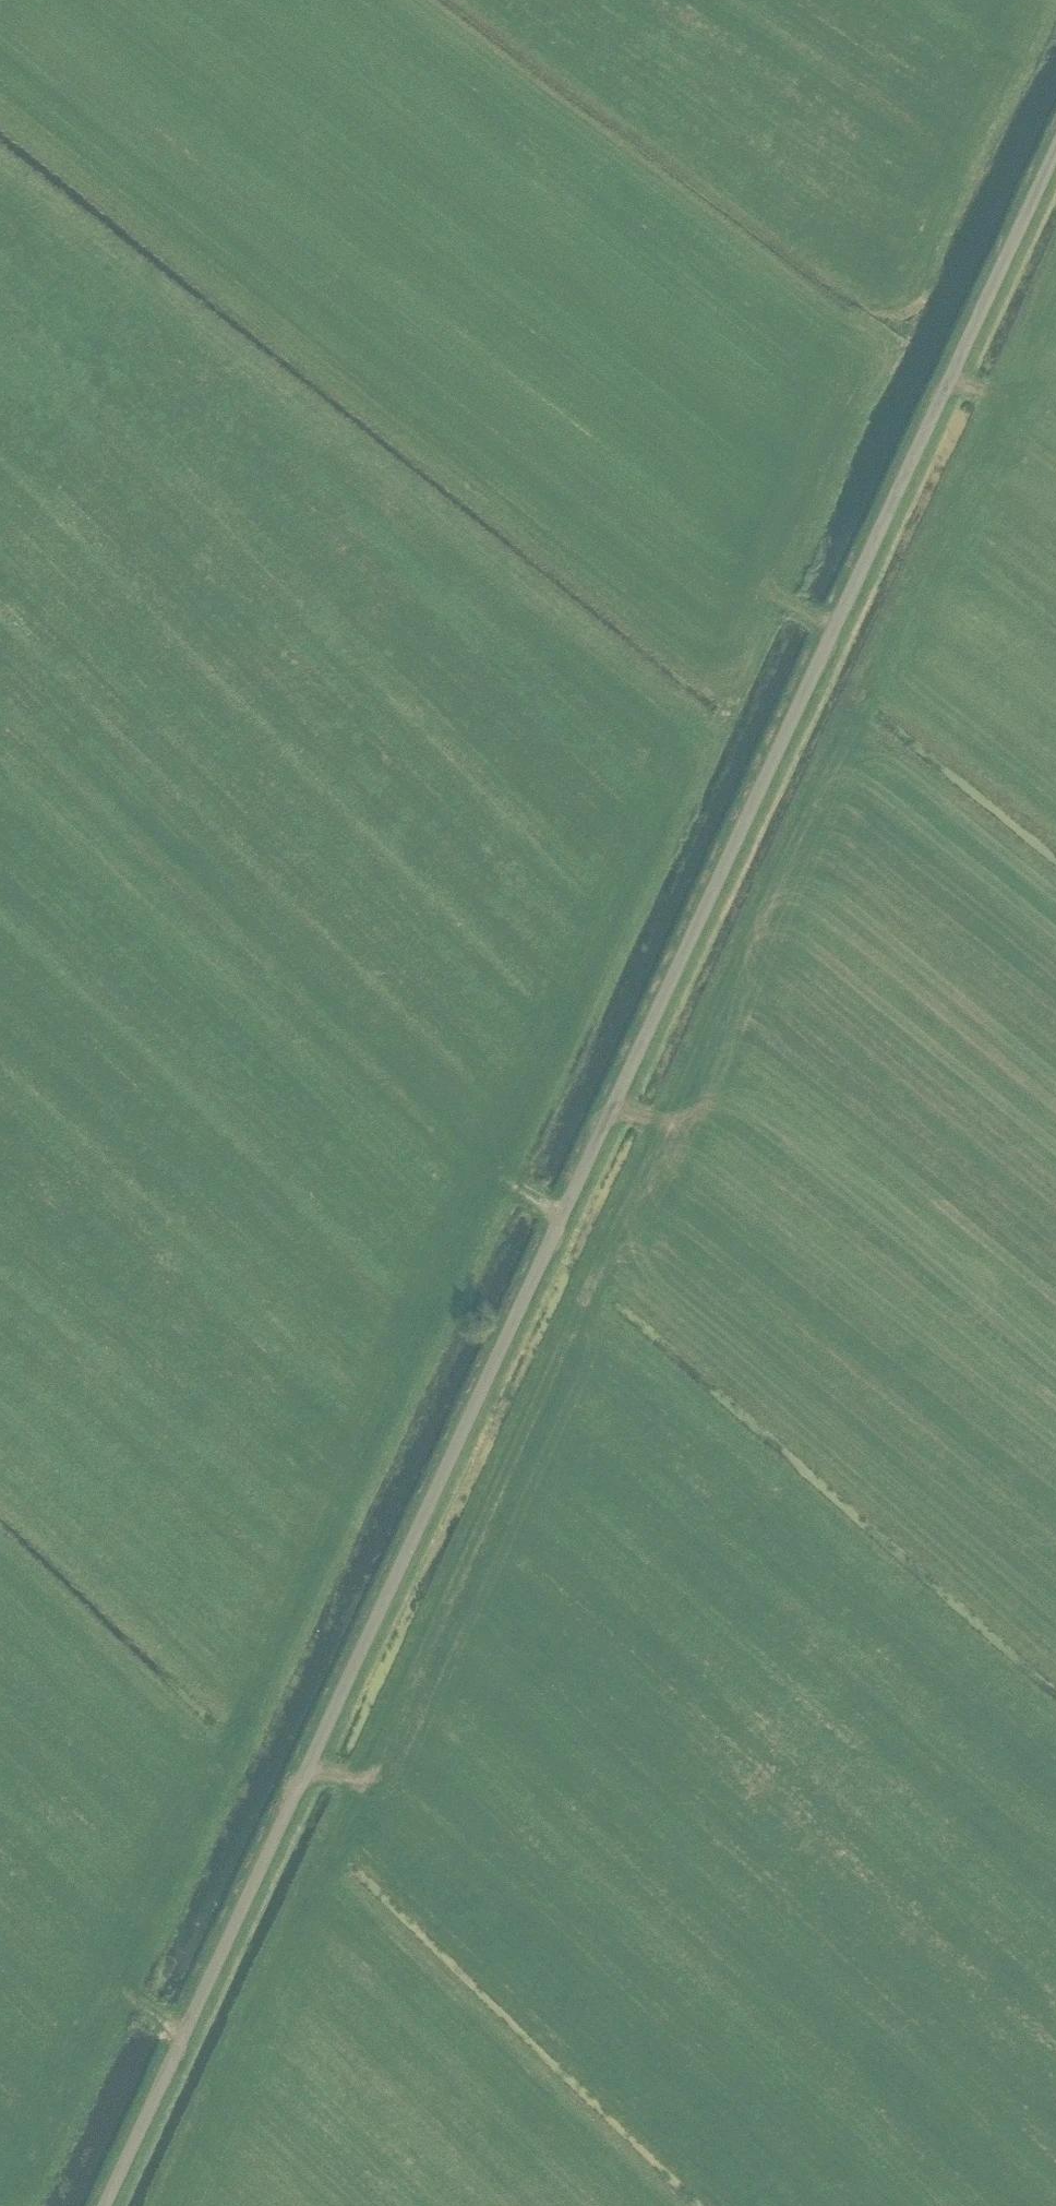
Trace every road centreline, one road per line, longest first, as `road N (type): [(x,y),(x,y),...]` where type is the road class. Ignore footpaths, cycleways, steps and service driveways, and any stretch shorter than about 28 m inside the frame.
road 1 (unclassified): [(104,2205),(1055,155)]

